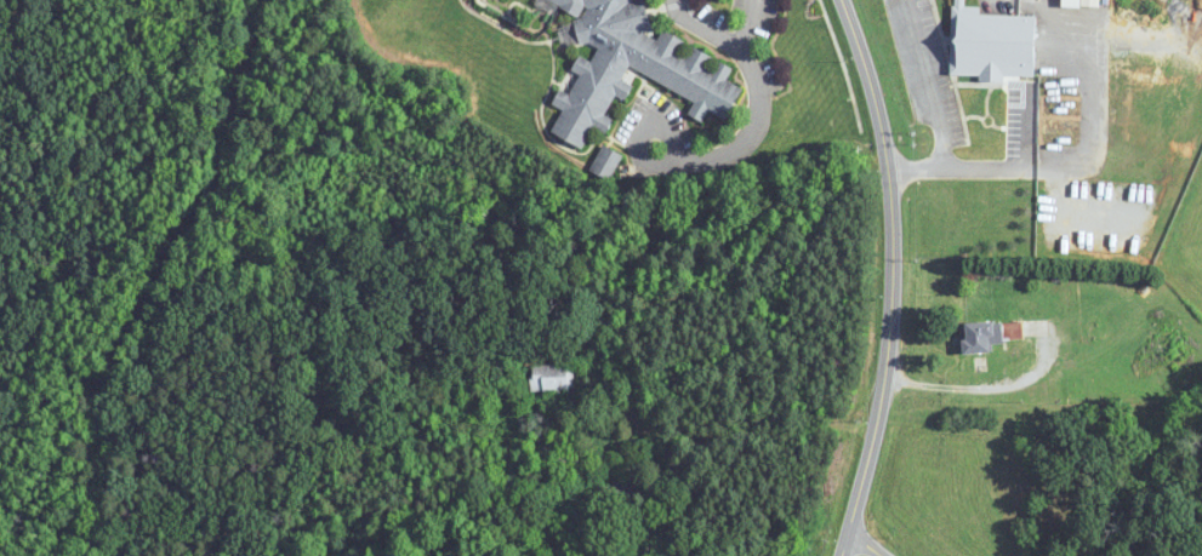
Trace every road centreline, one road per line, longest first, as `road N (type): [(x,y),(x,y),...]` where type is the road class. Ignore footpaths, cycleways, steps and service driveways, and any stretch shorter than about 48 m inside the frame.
road 1 (tertiary): [(843,555),(887,376),(893,247),(881,124),(839,0)]

